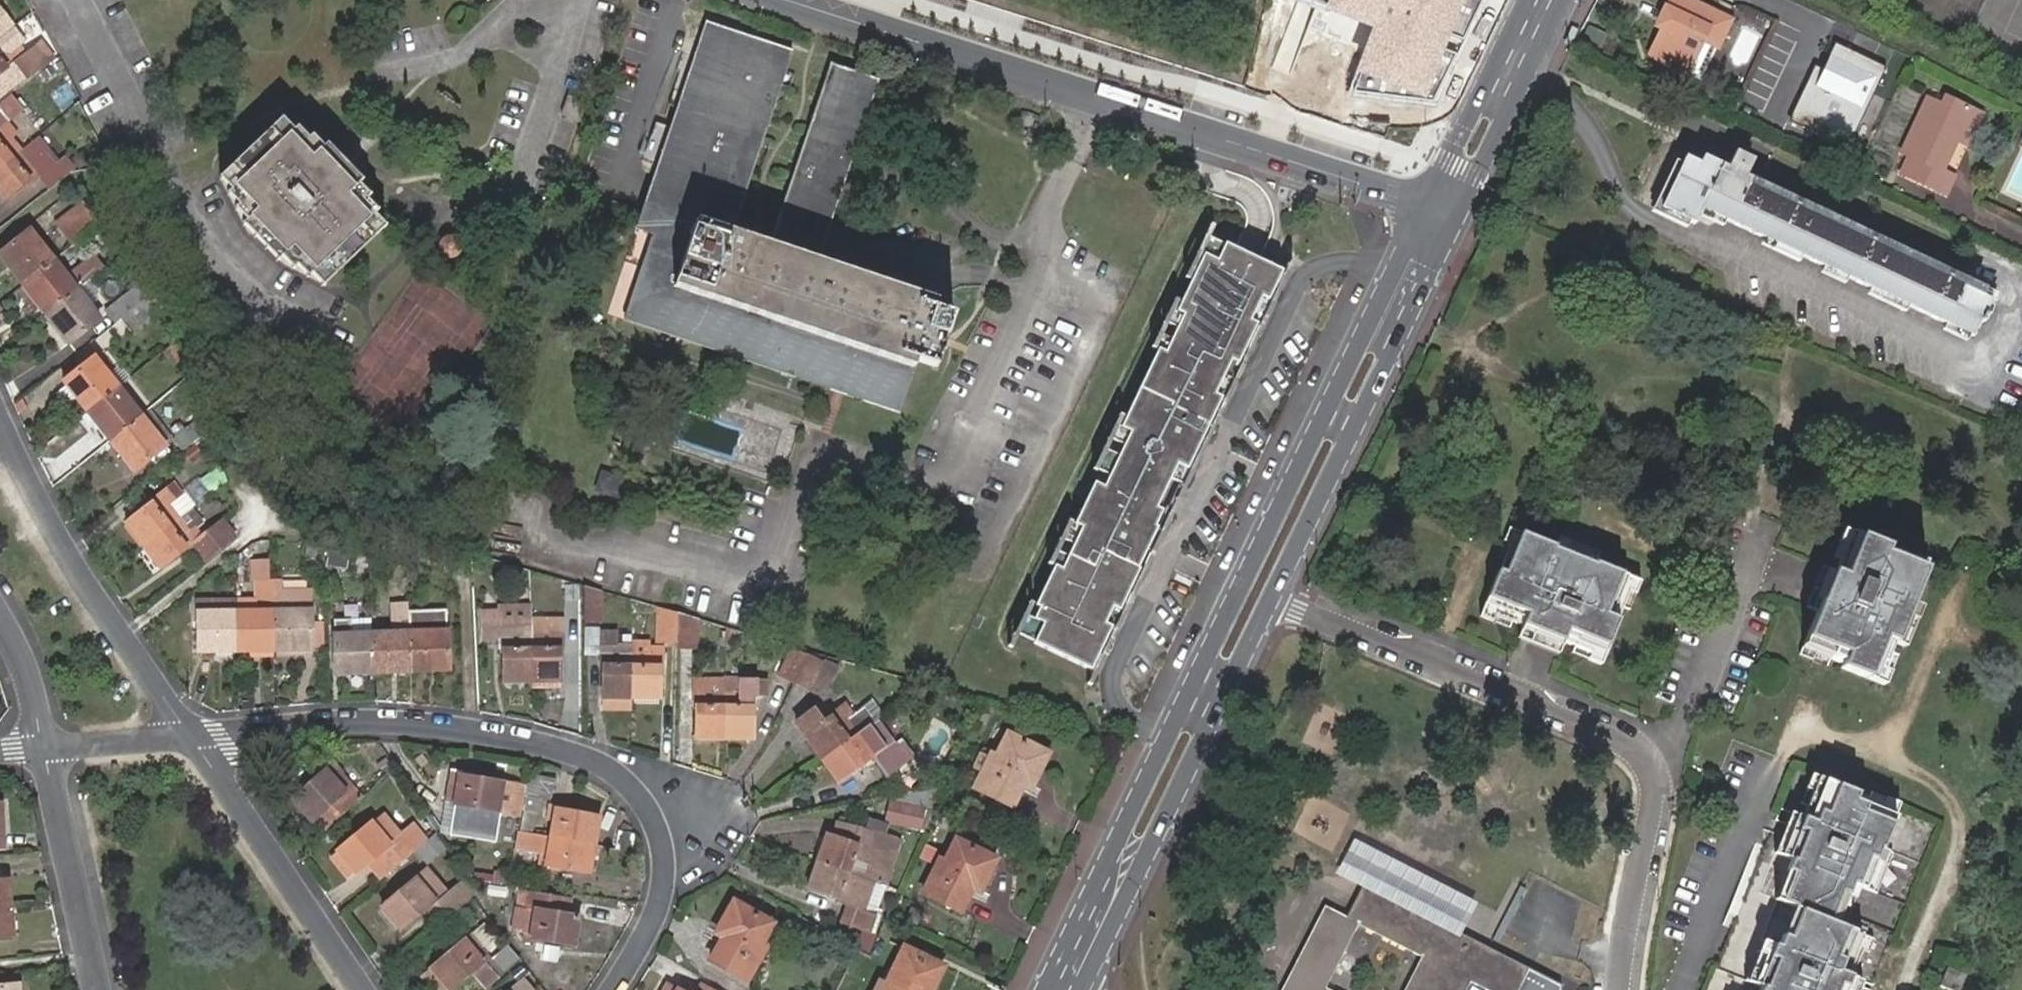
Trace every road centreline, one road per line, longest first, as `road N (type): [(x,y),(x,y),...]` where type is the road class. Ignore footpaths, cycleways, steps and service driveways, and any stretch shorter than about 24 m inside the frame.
road 1 (primary): [(1427,207),(1045,989)]
road 2 (residential): [(190,733),(495,722),(628,764),(672,800),(675,871),(647,940),(608,989)]
road 3 (tertiary): [(791,0),(1427,207)]
road 4 (residential): [(1621,989),(1662,781),(1653,760),(1636,744),(1275,596)]
road 5 (primary): [(1082,989),(1275,596)]
road 6 (primary): [(1275,596),(1458,219)]
road 7 (residential): [(190,733),(111,624),(0,422)]
road 8 (residential): [(361,989),(190,733)]
road 9 (residential): [(97,989),(43,744)]
road 10 (primary): [(1458,219),(1564,0)]
road 11 (primary): [(1529,0),(1427,207)]
road 12 (residential): [(43,744),(190,733)]
road 13 (residential): [(43,744),(0,618)]

